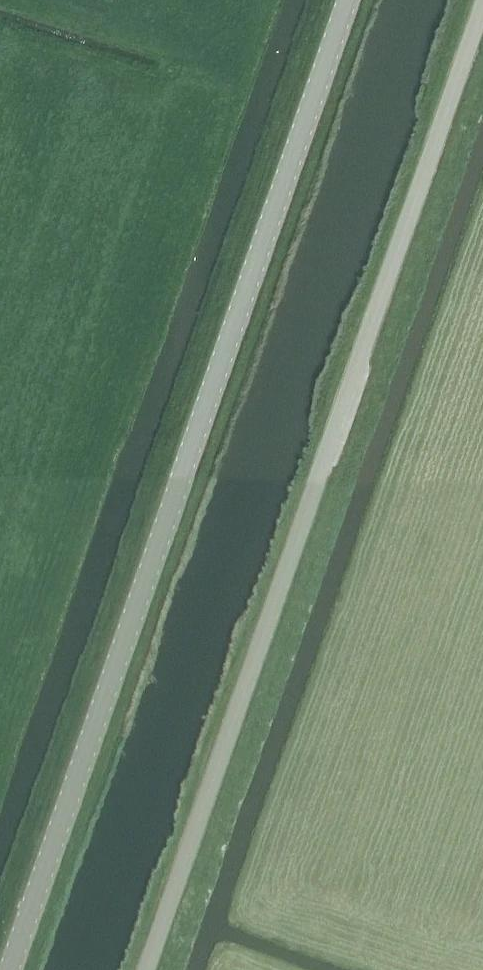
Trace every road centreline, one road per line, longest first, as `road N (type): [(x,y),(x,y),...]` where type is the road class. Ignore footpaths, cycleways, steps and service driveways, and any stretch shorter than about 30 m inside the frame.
road 1 (tertiary): [(9,969),(347,0)]
road 2 (unclassified): [(148,969),(482,31)]

